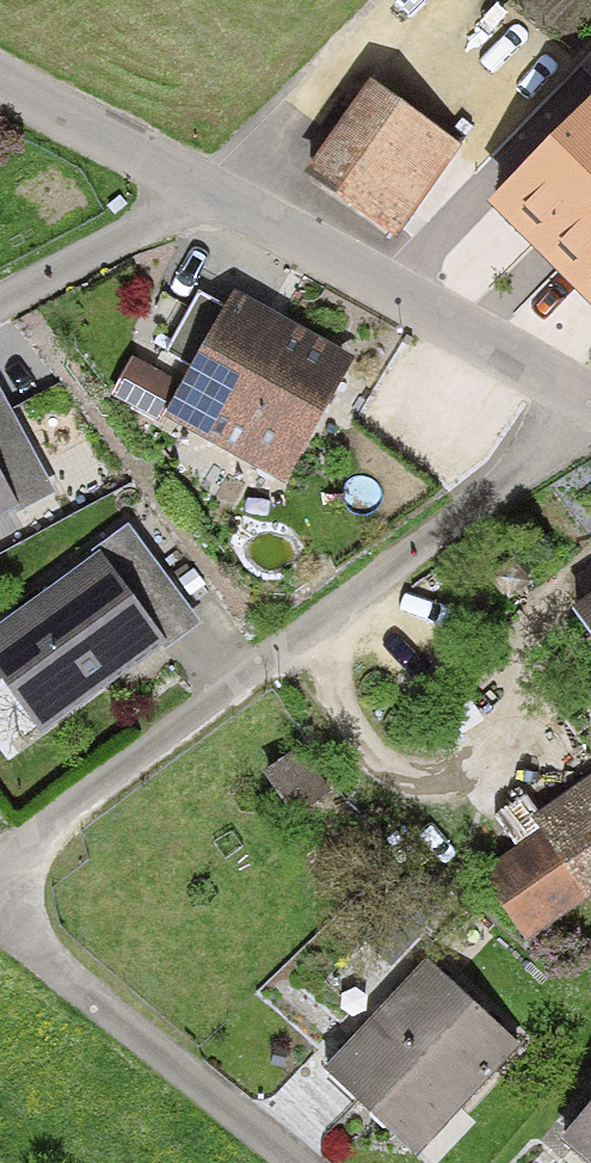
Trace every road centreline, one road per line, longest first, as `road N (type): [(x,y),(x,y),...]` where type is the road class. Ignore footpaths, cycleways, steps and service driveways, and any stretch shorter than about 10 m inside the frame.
road 1 (residential): [(298,1162),(26,940),(5,906),(3,881),(17,851),(95,789),(590,417)]
road 2 (residential): [(204,193),(590,399)]
road 3 (residential): [(0,74),(204,193)]
road 4 (residential): [(204,193),(0,305)]

